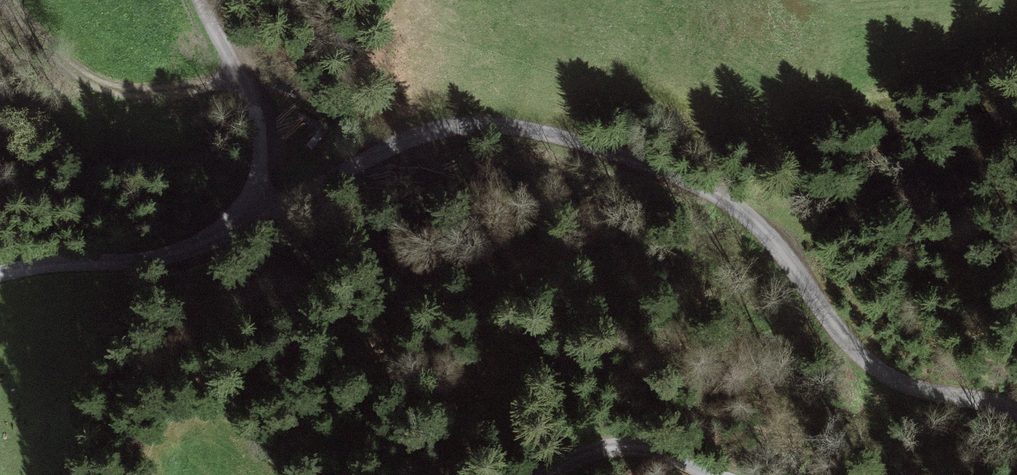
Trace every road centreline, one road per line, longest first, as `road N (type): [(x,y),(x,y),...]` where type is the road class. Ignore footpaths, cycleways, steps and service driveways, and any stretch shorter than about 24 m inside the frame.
road 1 (unclassified): [(0,275),(162,258),(248,227),(401,145),(471,126),(519,128),(595,146),(705,190),(768,240),(833,328),(888,378),(1016,416)]
road 2 (track): [(9,0),(38,40),(87,77),(136,89),(205,84)]
road 3 (unclassified): [(722,474),(631,441),(593,447),(545,474)]

